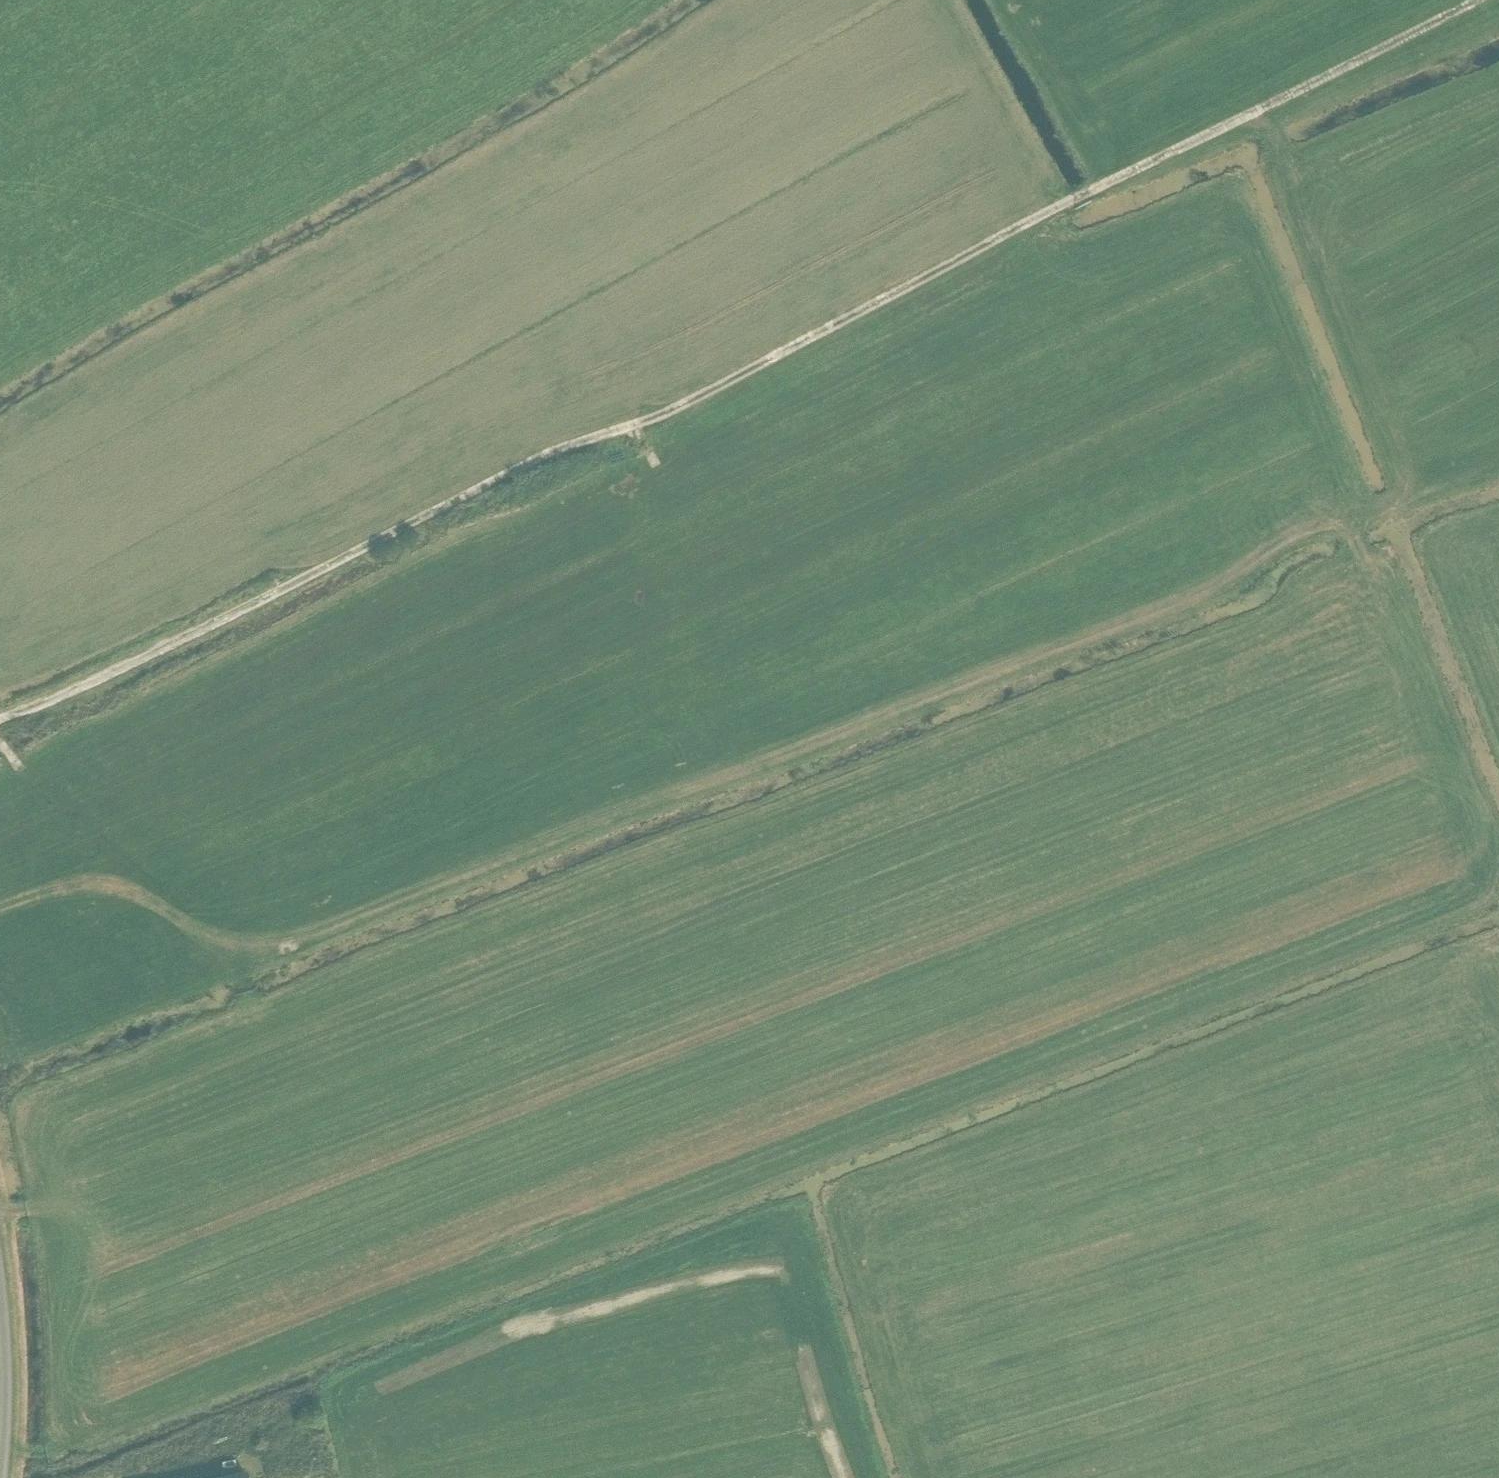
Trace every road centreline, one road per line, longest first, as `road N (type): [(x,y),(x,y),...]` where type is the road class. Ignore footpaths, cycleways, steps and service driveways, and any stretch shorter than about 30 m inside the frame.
road 1 (track): [(0,713),(262,601),(546,459),(638,429),(1474,0)]
road 2 (unclassified): [(1,1477),(7,1376),(0,1308)]

